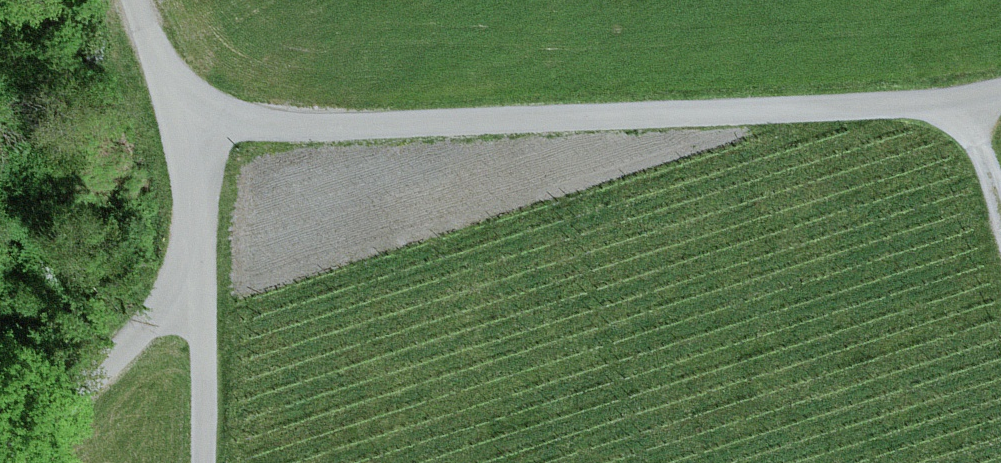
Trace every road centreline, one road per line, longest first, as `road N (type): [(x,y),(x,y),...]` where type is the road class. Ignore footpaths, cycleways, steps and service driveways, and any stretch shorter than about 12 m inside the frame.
road 1 (track): [(184,126),(679,115),(968,102),(1000,92)]
road 2 (track): [(204,462),(184,126)]
road 3 (track): [(0,451),(143,328),(197,261)]
road 4 (track): [(135,0),(184,126)]

